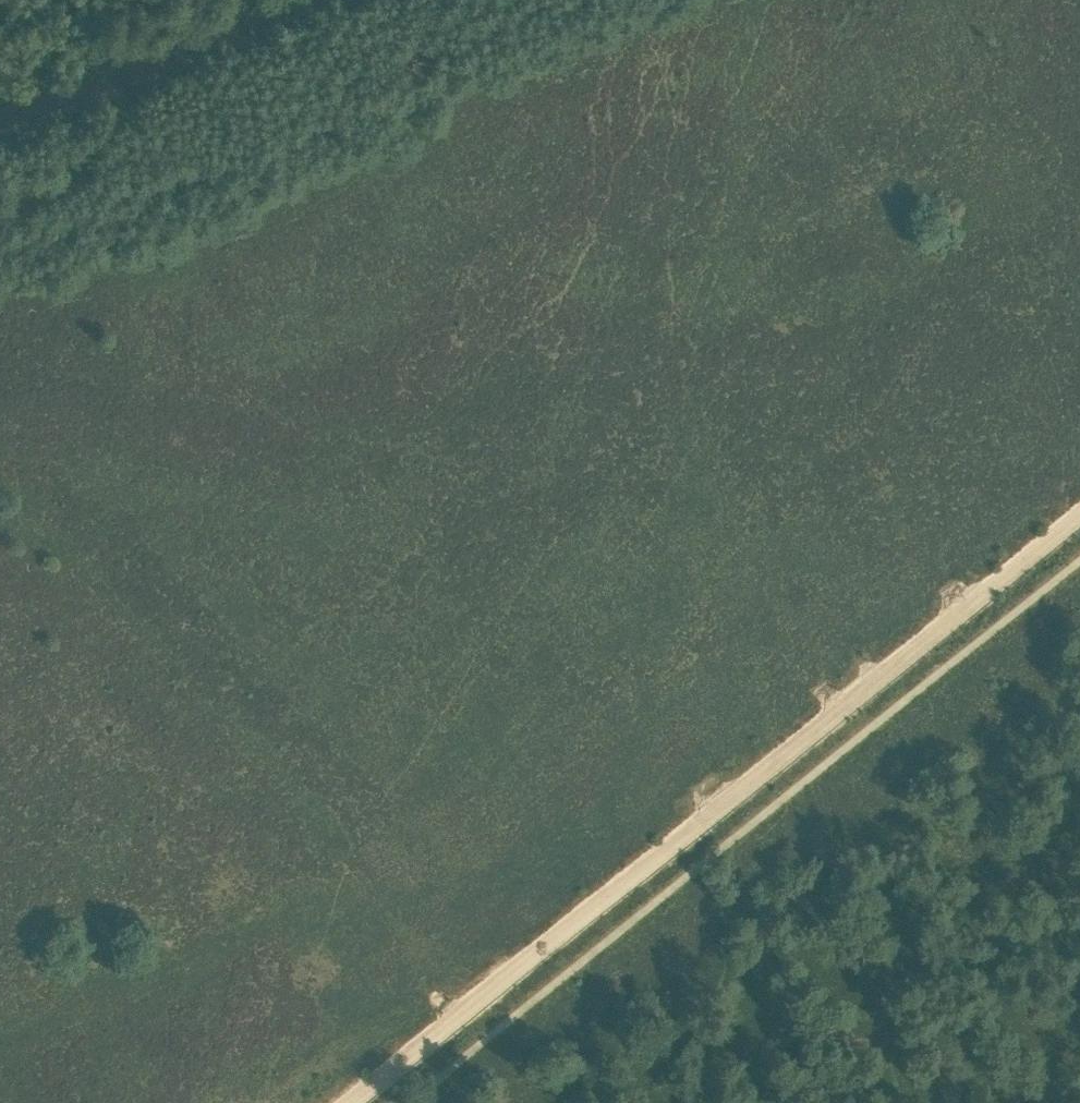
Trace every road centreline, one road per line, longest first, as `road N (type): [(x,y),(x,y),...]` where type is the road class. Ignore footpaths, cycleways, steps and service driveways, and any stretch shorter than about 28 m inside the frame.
road 1 (track): [(349,1102),(1079,510)]
road 2 (track): [(0,136),(358,0)]

